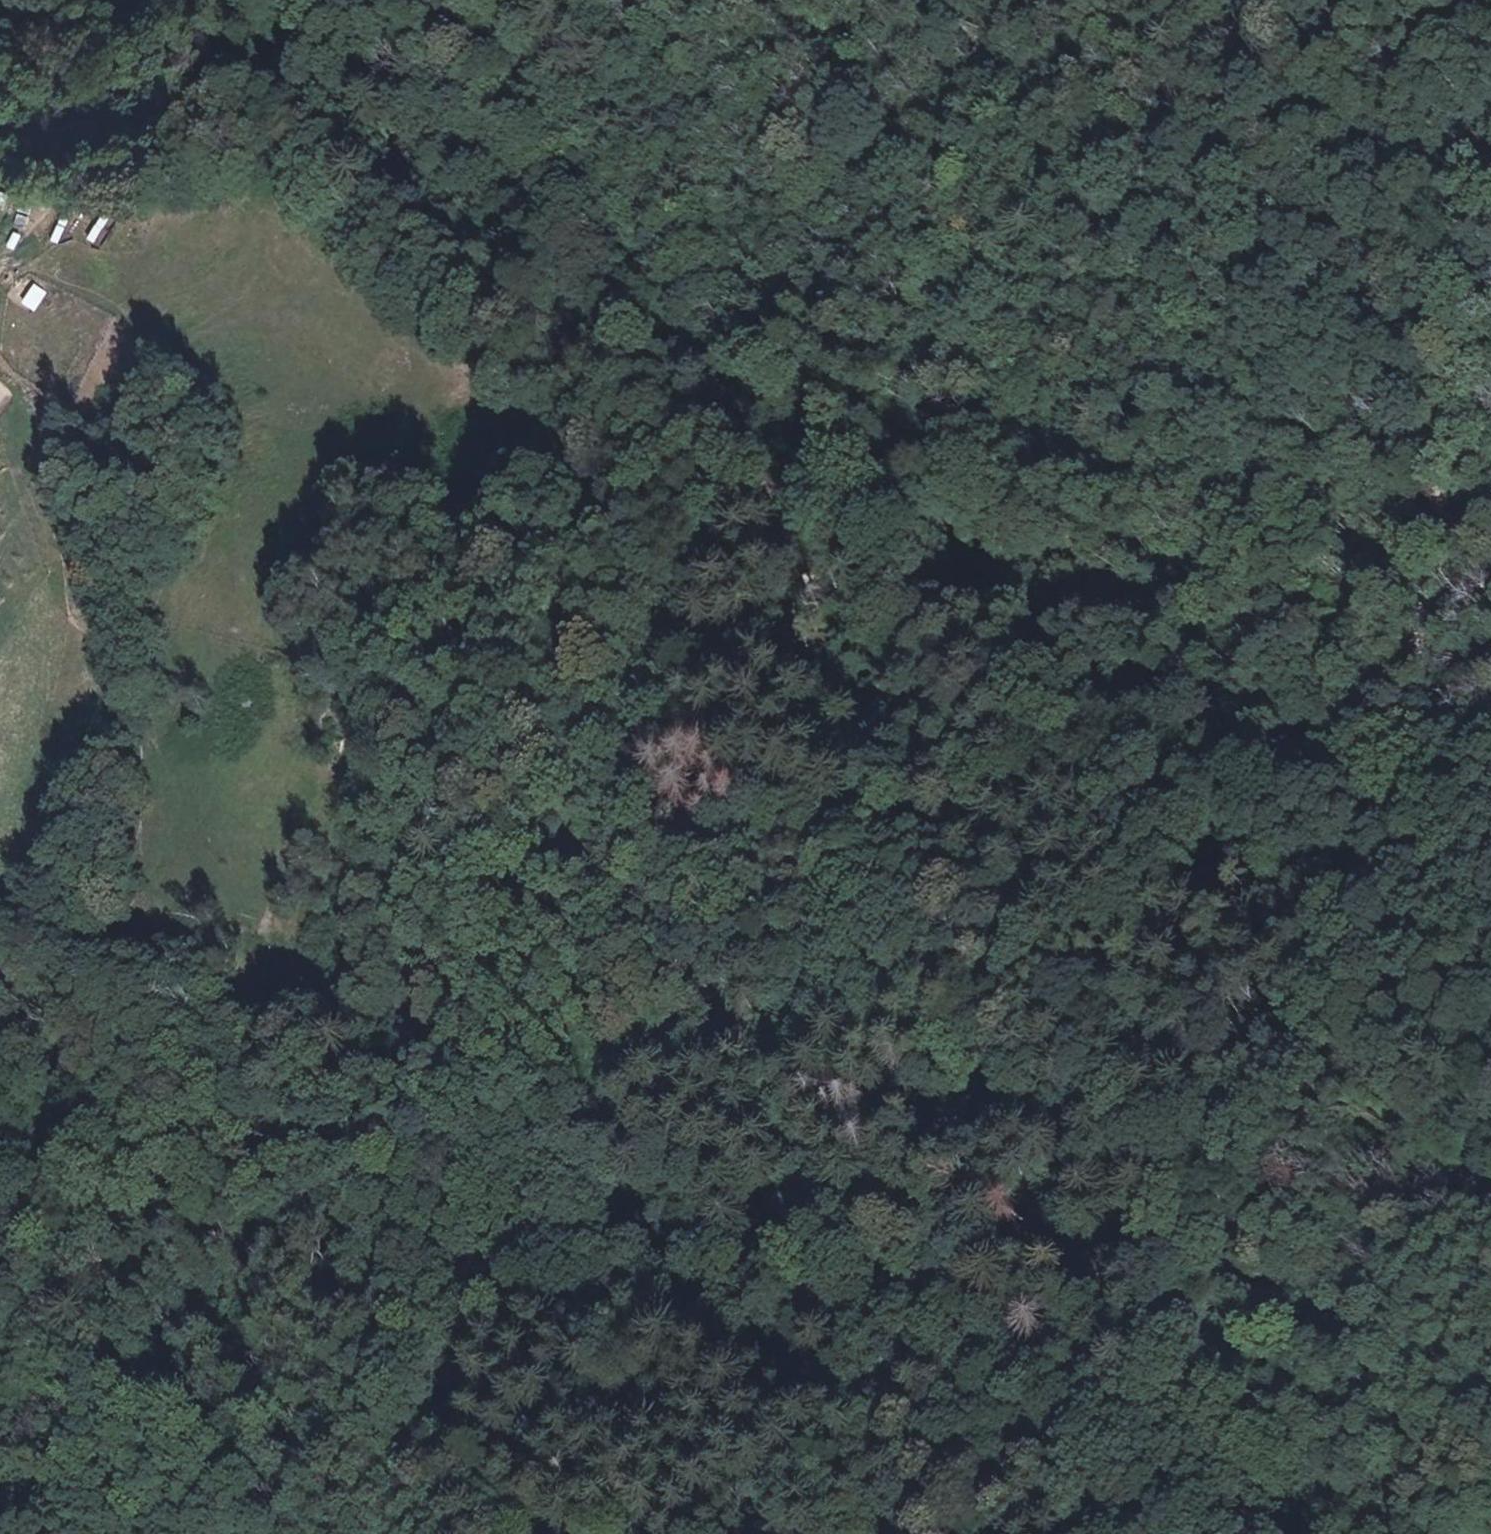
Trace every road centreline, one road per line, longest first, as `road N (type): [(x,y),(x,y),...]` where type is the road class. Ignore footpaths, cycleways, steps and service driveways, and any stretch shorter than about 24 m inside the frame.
road 1 (track): [(292,0),(295,32),(264,61),(189,94),(0,115)]

